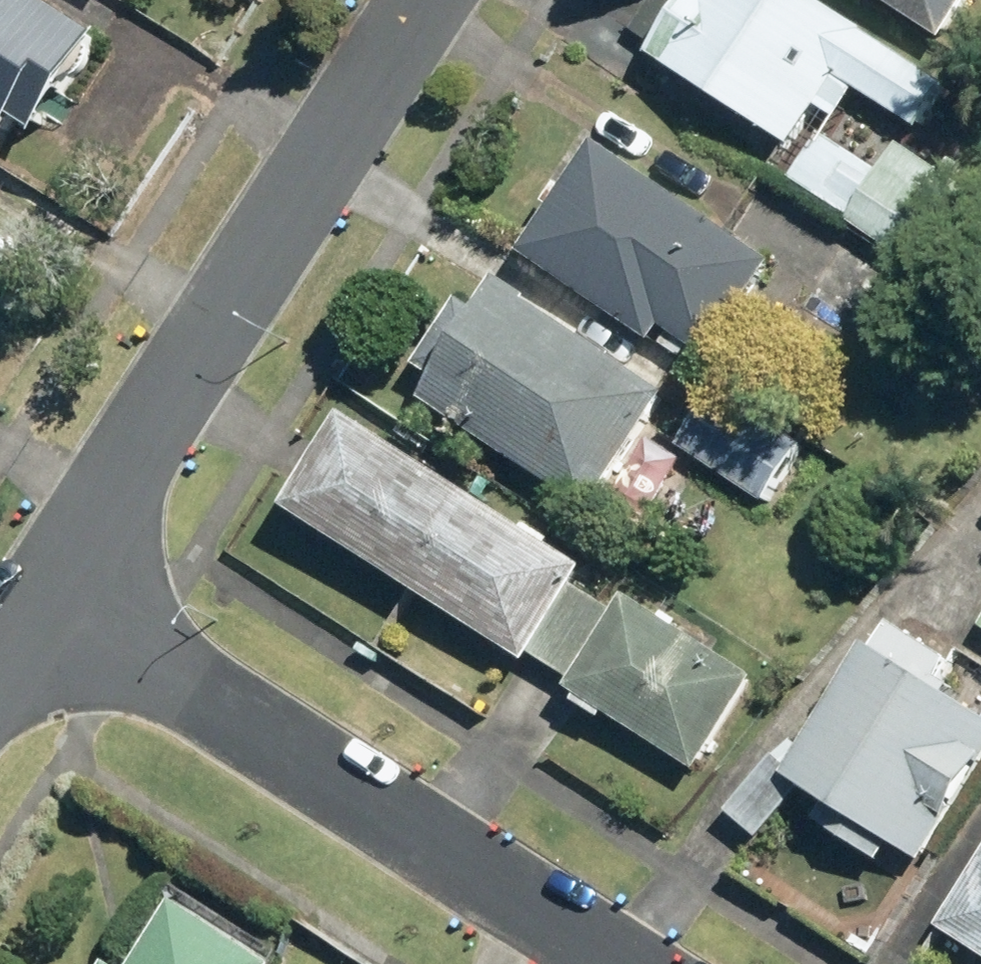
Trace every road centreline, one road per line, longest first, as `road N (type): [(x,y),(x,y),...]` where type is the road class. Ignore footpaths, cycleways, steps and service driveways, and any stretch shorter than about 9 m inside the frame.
road 1 (residential): [(420,0),(34,592)]
road 2 (residential): [(614,963),(34,592)]

